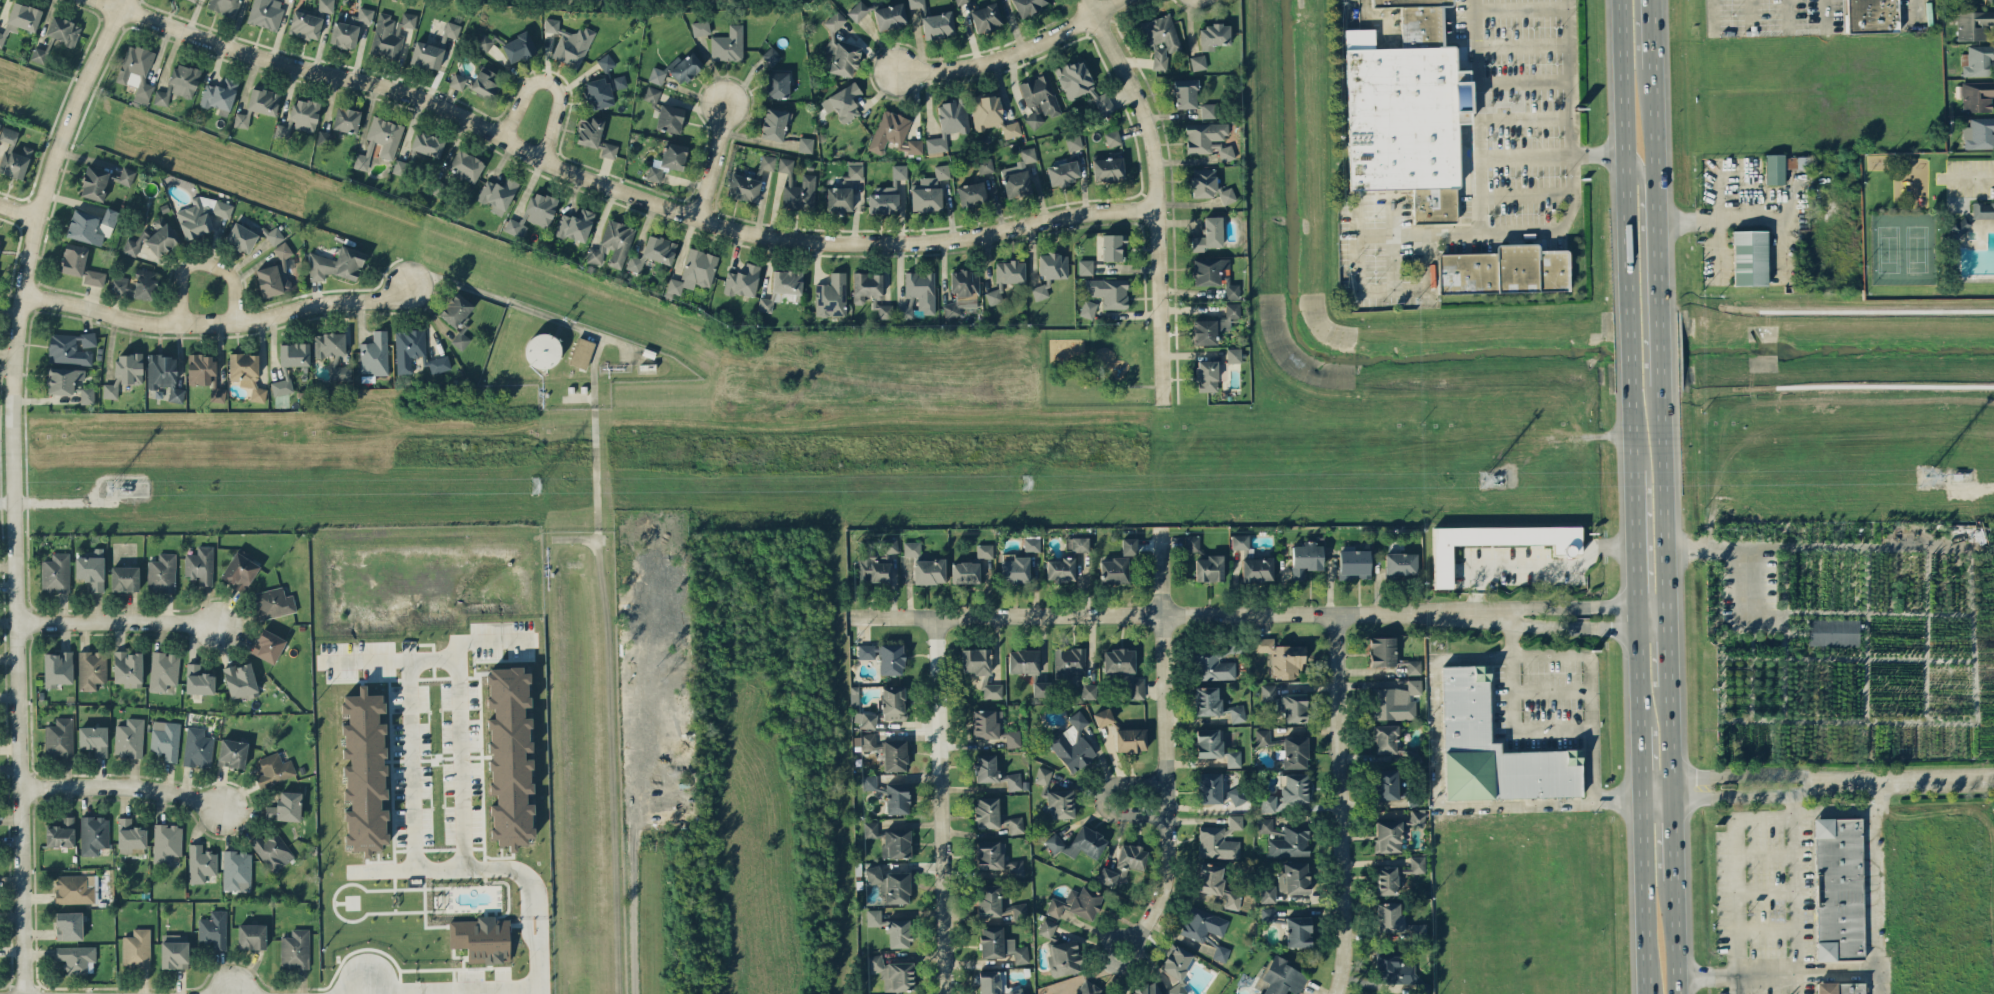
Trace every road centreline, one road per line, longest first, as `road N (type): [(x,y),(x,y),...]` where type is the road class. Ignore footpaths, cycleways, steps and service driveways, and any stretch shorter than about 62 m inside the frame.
road 1 (residential): [(94,0),(236,50),(405,91),(541,161),(760,234),(935,237),(1152,205)]
road 2 (residential): [(122,0),(52,157),(12,343),(20,993)]
road 3 (residential): [(1512,616),(859,615)]
road 4 (residential): [(1122,949),(1161,901),(1170,873),(1165,530)]
road 5 (residential): [(1159,401),(1150,155),(1123,74),(1081,0)]
road 6 (residential): [(20,296),(132,322),(234,322),(408,279)]
road 7 (residential): [(1339,993),(1343,610)]
road 8 (residential): [(942,615),(952,993)]
road 9 (primary): [(1621,0),(1629,309)]
road 10 (residential): [(894,72),(982,64),(1118,0)]
road 11 (primary): [(1668,617),(1660,385)]
road 12 (residential): [(16,788),(148,788),(221,808)]
road 13 (primary): [(1641,793),(1648,993)]
road 14 (residential): [(213,626),(14,622)]
road 15 (residential): [(1673,796),(1794,794),(1849,781)]
road 16 (residential): [(1849,781),(1793,773),(1673,775)]
road 17 (residential): [(227,993),(393,990)]
road 18 (residential): [(1668,617),(1638,606),(1525,607),(1512,616)]
road 19 (primary): [(1634,468),(1639,628)]
road 20 (residential): [(500,138),(526,89),(547,84),(556,106),(541,161)]
road 21 (primary): [(1656,223),(1652,67)]
road 22 (residential): [(177,324),(177,279),(200,261),(228,277),(234,322)]
road 23 (residential): [(1170,815),(1119,816),(1102,800),(1123,784),(1171,782)]
road 24 (residential): [(1849,781),(1993,781)]
road 25 (residential): [(1512,616),(1562,628),(1639,628)]

